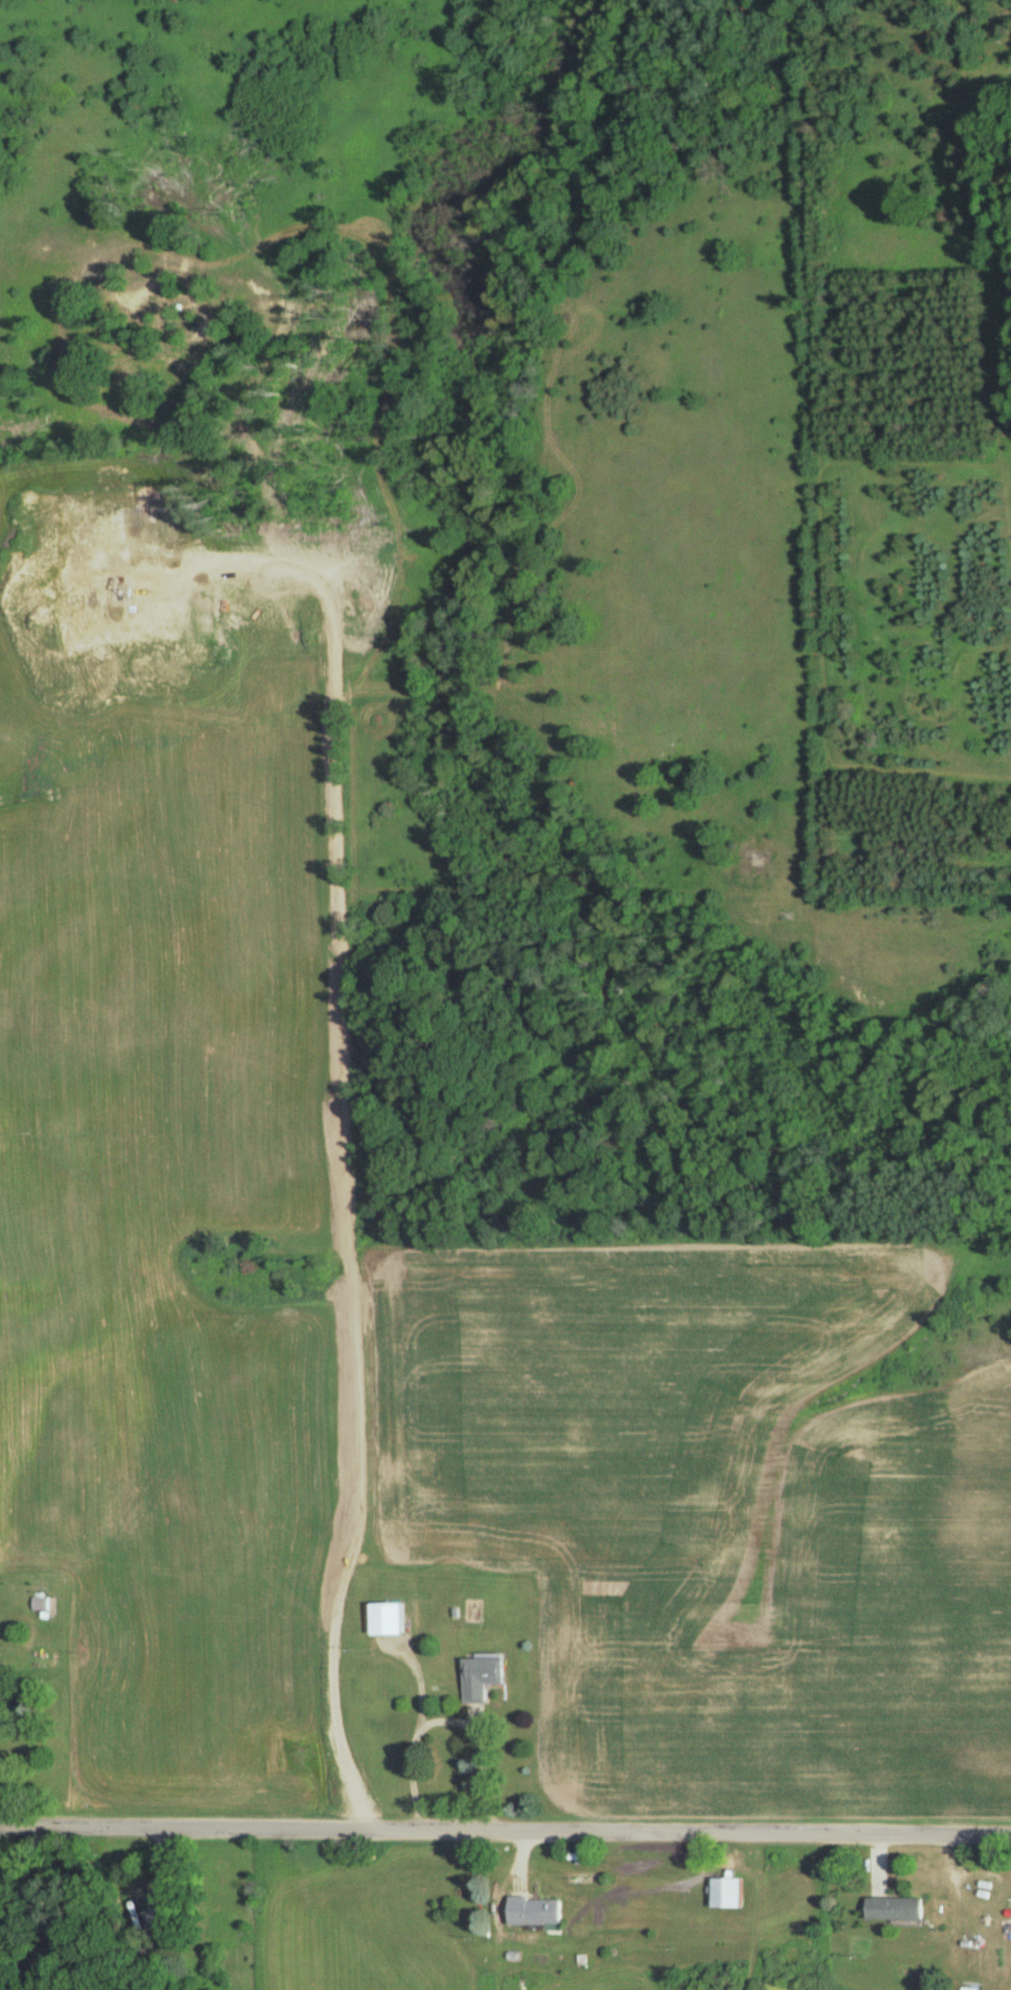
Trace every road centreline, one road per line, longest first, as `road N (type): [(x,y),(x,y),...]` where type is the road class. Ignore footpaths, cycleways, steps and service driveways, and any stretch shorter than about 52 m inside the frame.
road 1 (residential): [(1010,1841),(0,1832)]

